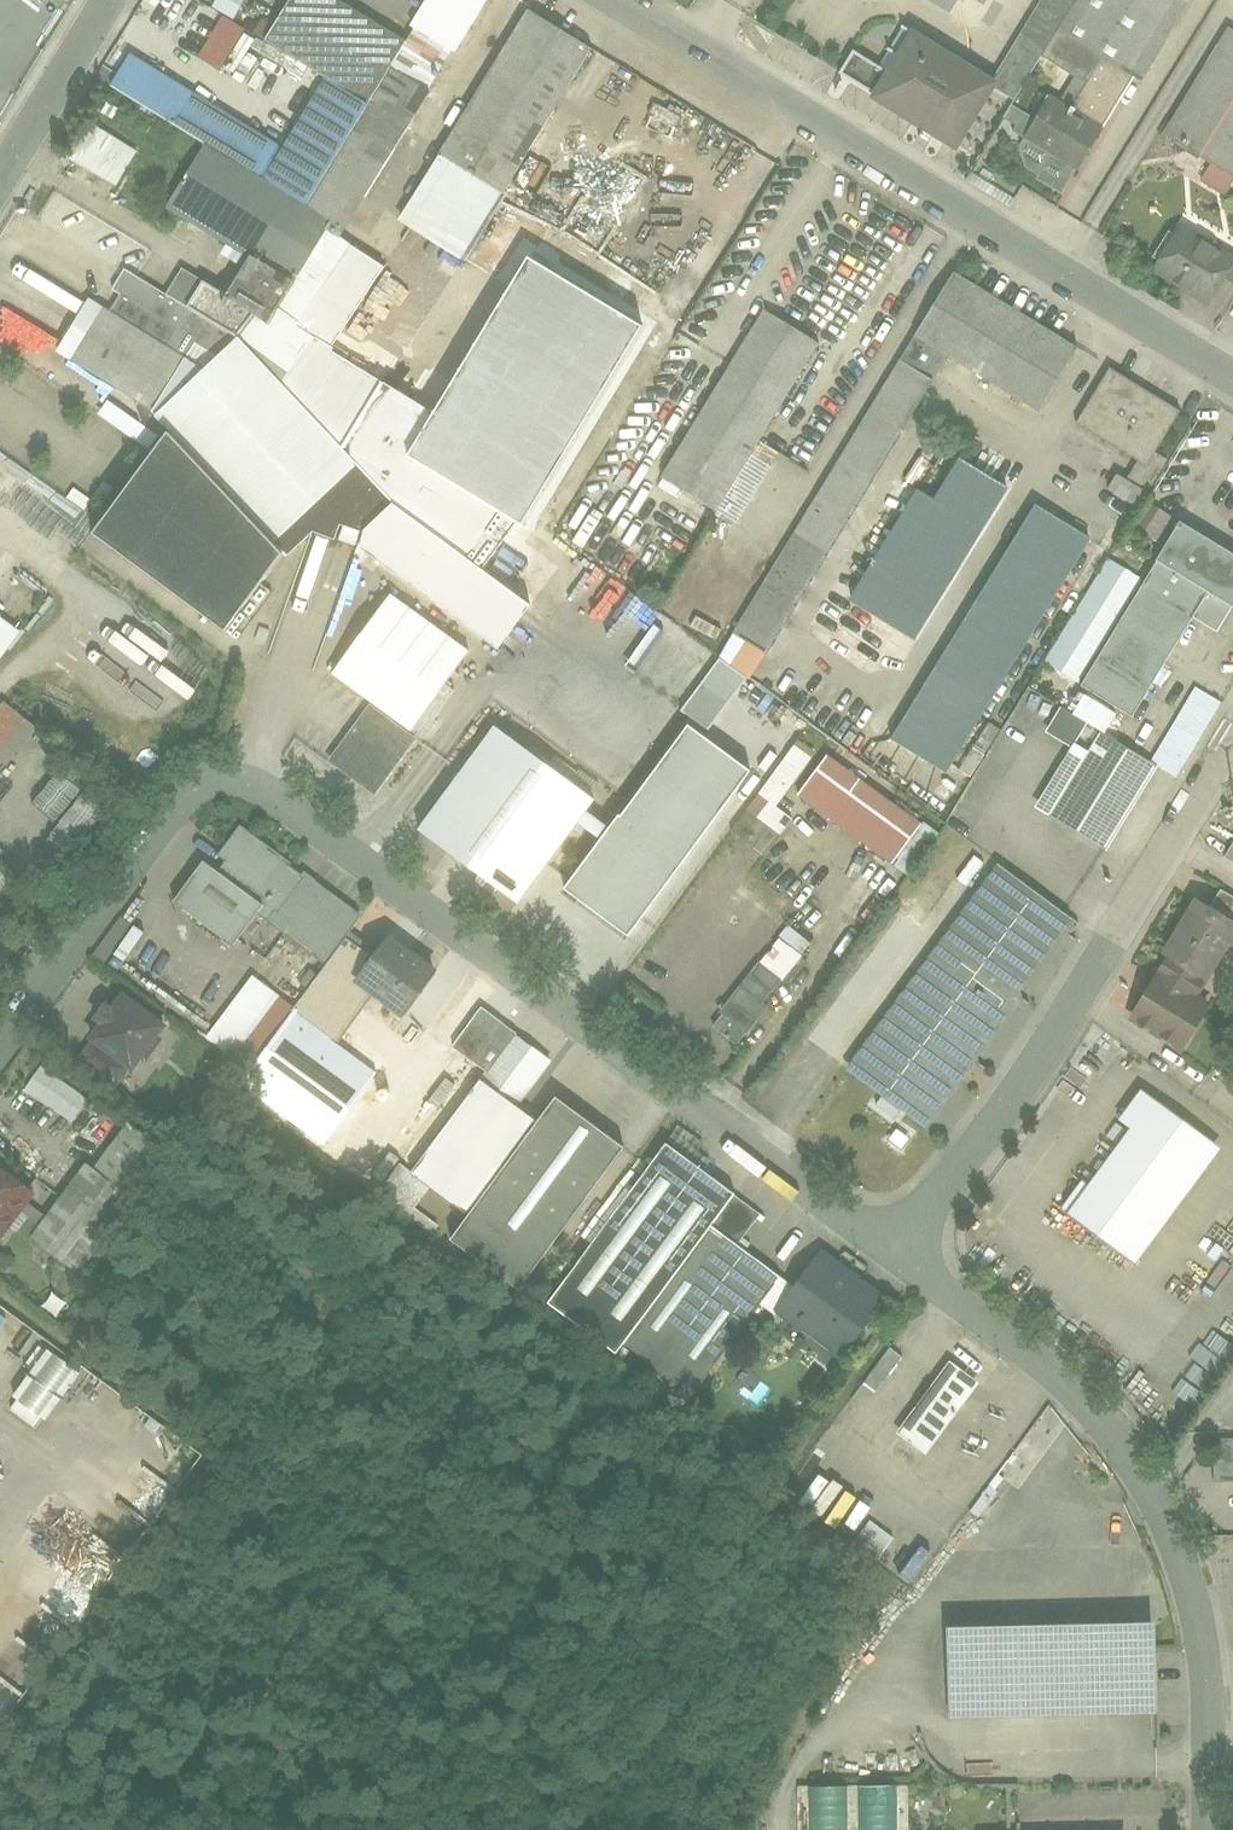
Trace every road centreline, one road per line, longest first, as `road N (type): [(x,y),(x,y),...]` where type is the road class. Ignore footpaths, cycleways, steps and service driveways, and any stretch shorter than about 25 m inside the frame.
road 1 (residential): [(0,1059),(192,822),(214,803),(267,793),(290,799),(897,1249)]
road 2 (residential): [(621,0),(1232,378)]
road 3 (residential): [(897,1249),(1017,1336),(1078,1394),(1123,1444),(1162,1505),(1196,1599),(1211,1689),(1214,1829)]
road 4 (residential): [(897,1249),(1036,1065),(1232,745)]
road 5 (residential): [(118,0),(0,196)]

